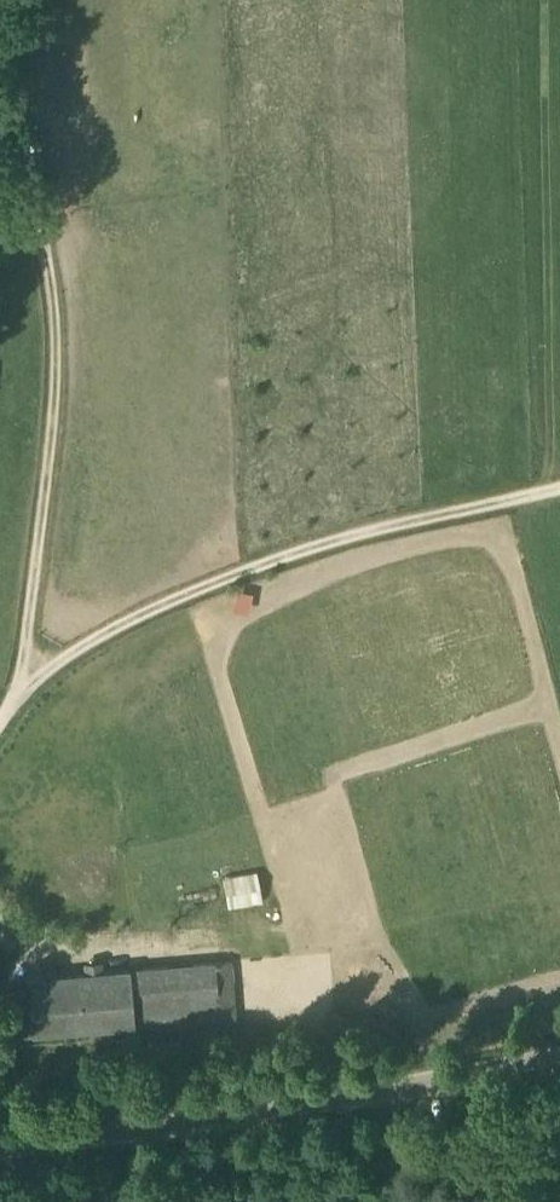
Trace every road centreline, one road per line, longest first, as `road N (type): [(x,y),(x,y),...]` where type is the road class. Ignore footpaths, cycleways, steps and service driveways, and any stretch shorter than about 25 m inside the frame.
road 1 (track): [(559,484),(313,541),(93,635),(19,687)]
road 2 (unclassified): [(0,1151),(559,1055)]
road 3 (track): [(19,687),(44,393),(35,244),(0,190)]
road 4 (track): [(436,1079),(448,1114),(465,1129),(559,1168)]

